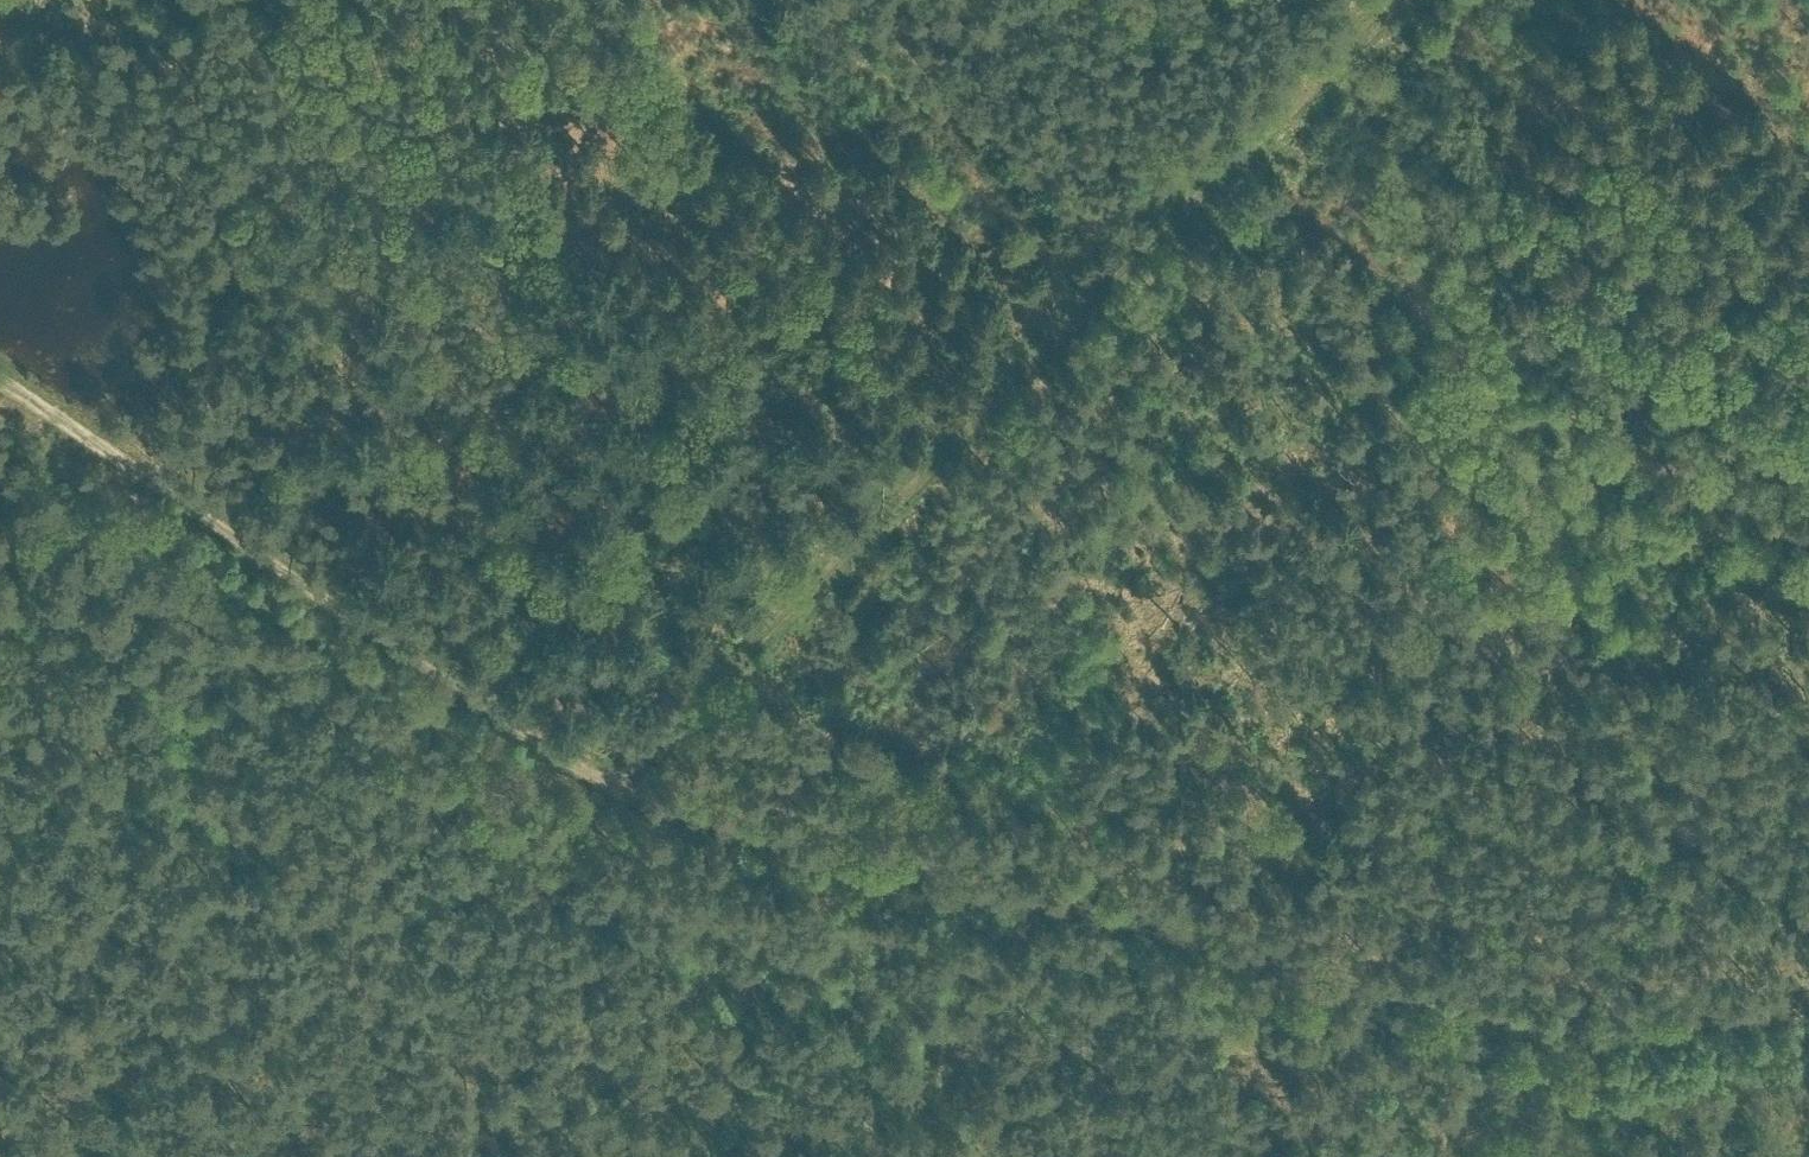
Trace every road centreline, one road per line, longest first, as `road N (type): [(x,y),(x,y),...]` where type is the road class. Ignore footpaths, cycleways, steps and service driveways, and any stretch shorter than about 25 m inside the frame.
road 1 (track): [(1808,997),(1605,1032),(1574,1029),(717,820),(613,786)]
road 2 (track): [(613,786),(1402,0)]
road 3 (track): [(0,380),(613,786)]

